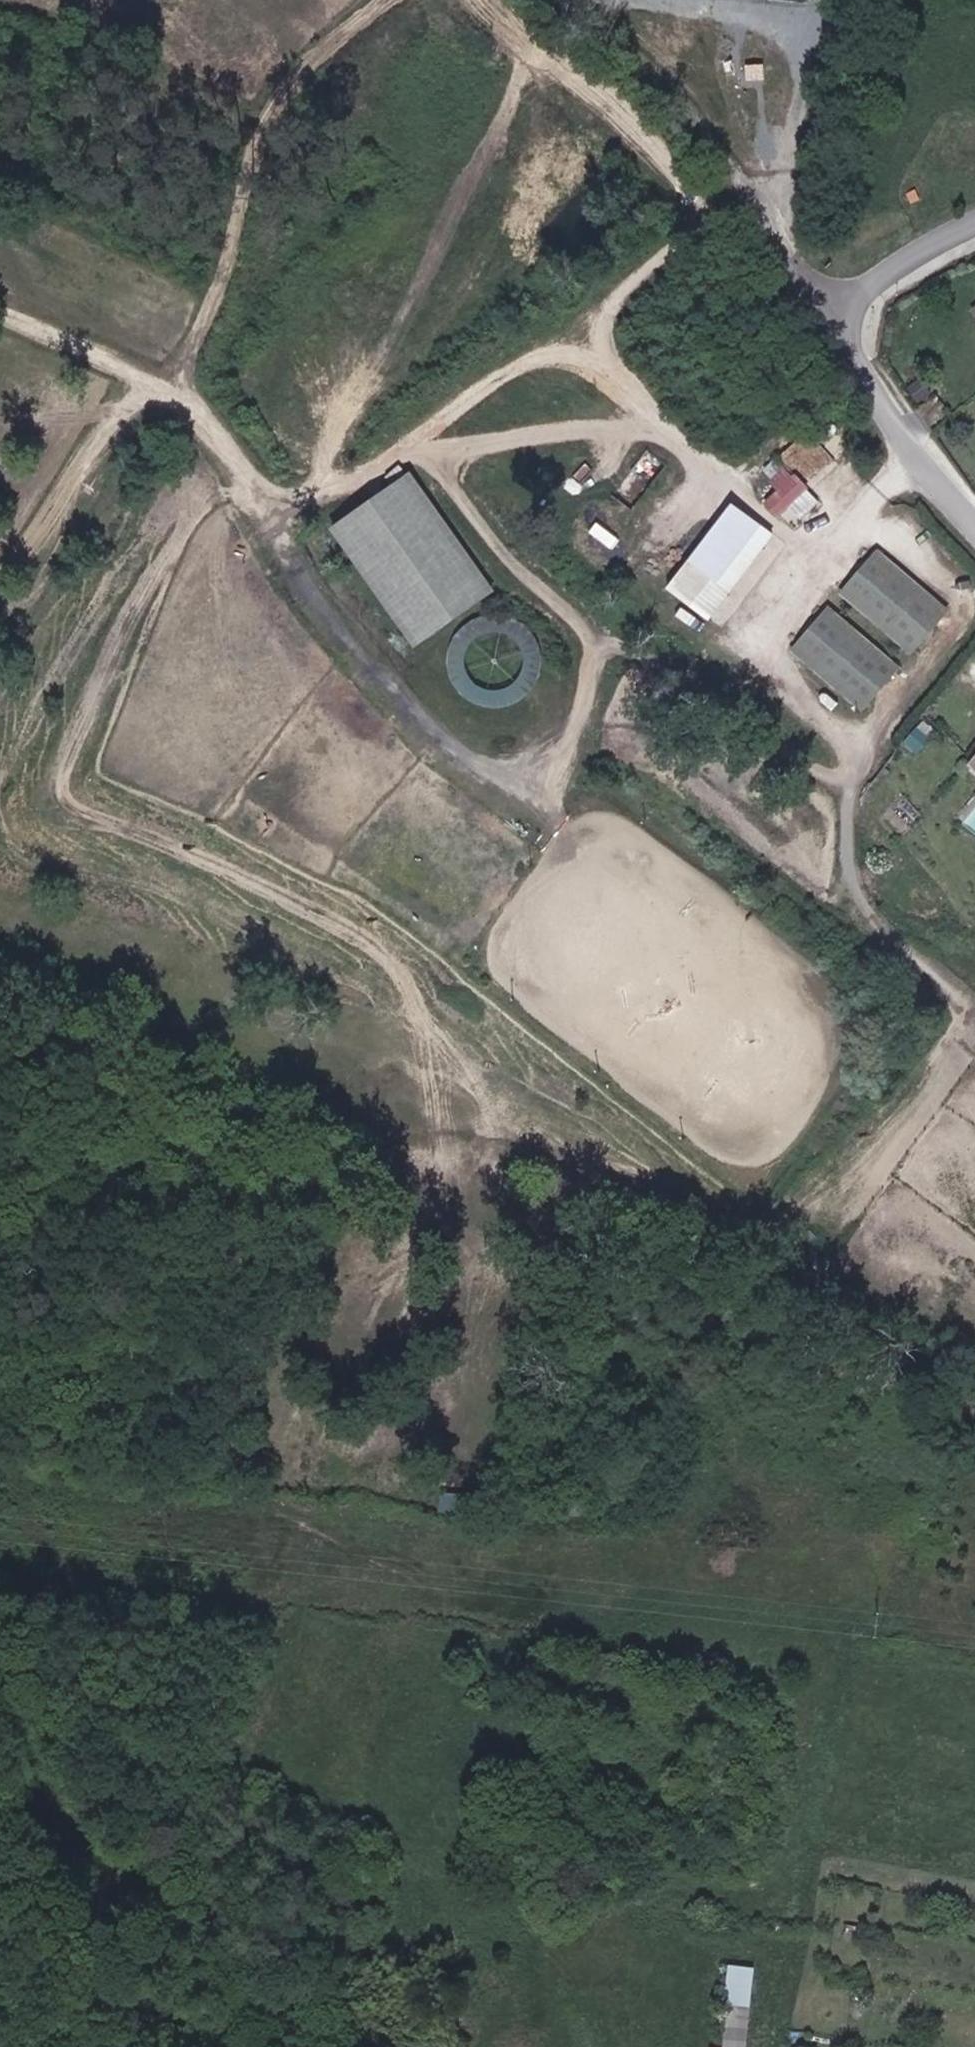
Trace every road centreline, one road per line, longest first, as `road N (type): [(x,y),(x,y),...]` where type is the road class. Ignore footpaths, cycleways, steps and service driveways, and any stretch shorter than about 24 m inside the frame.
road 1 (residential): [(974,534),(920,470),(831,308)]
road 2 (residential): [(831,308),(974,225)]
road 3 (residential): [(831,308),(783,240),(780,185)]

